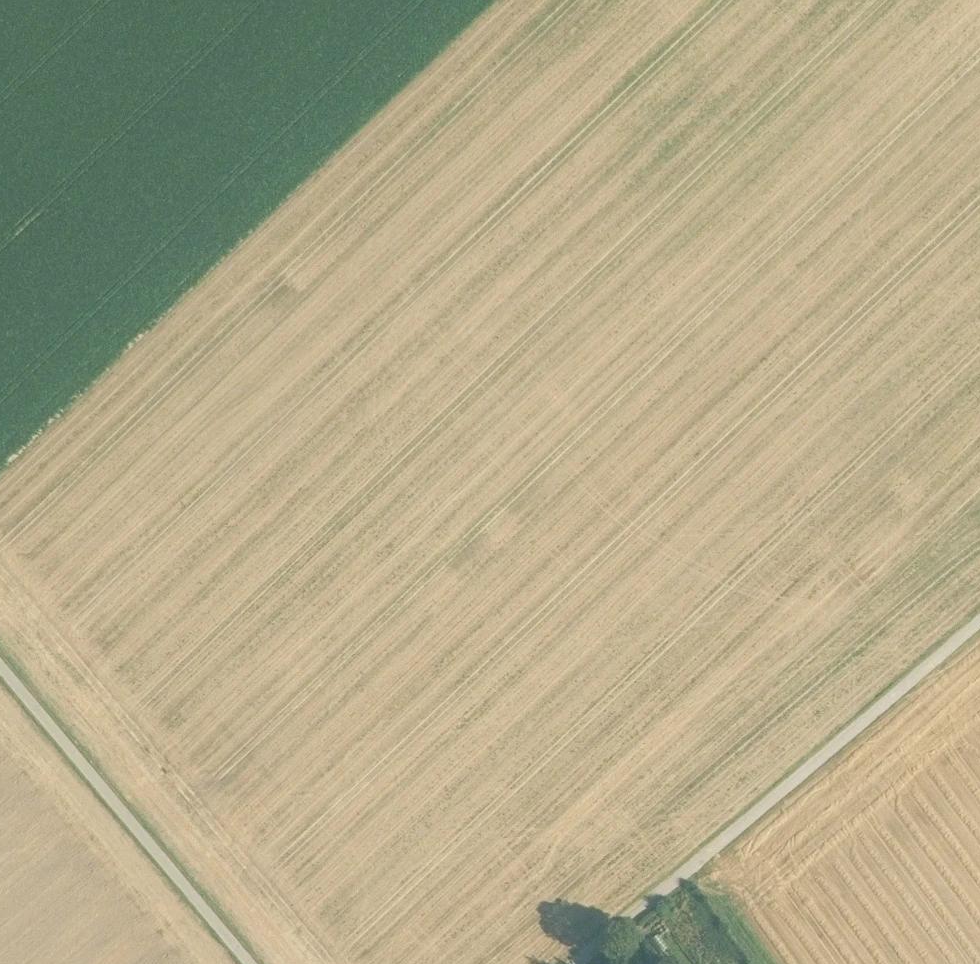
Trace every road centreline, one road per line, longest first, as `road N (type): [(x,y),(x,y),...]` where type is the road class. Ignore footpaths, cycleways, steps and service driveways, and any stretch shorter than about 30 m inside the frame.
road 1 (track): [(578,963),(979,624)]
road 2 (track): [(0,666),(250,963)]

